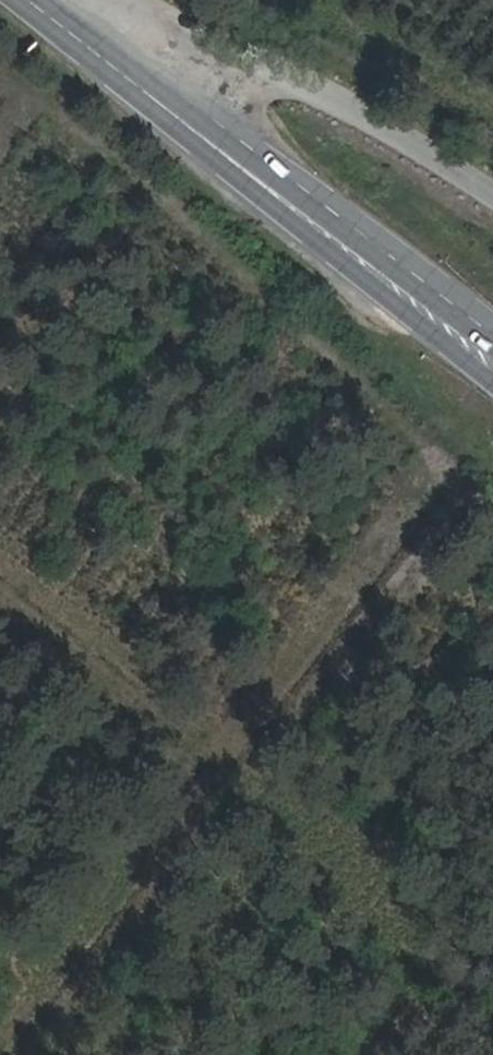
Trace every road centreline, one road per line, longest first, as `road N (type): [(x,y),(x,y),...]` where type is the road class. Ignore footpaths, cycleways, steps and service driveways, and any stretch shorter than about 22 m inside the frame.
road 1 (secondary): [(92,50),(492,378)]
road 2 (unclassified): [(492,197),(269,55),(223,46),(92,50)]
road 3 (secondary): [(492,346),(190,113)]
road 4 (motorway): [(492,324),(303,179),(190,113)]

